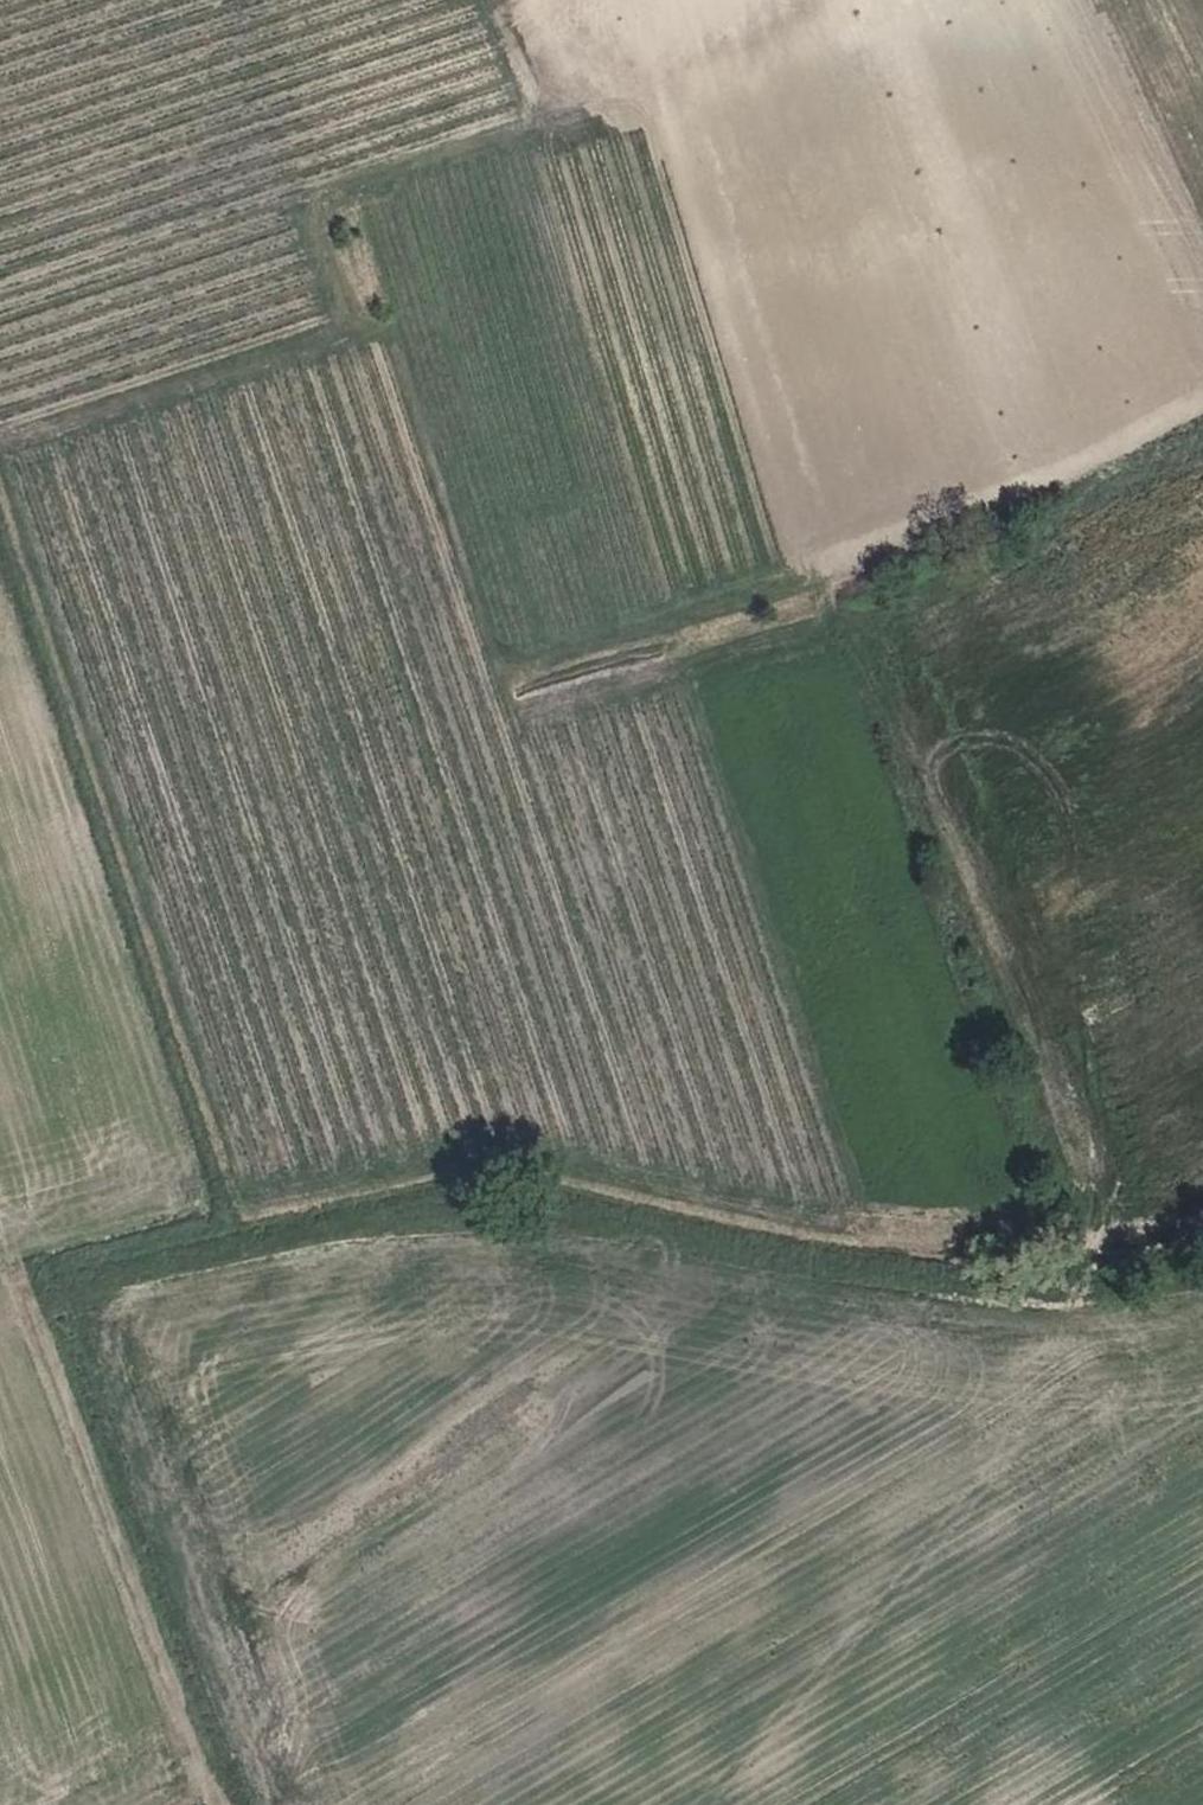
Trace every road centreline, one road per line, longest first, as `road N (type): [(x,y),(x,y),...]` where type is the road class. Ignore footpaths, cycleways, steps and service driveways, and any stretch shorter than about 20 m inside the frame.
road 1 (track): [(487,0),(534,125),(317,217),(347,336),(1,445)]

